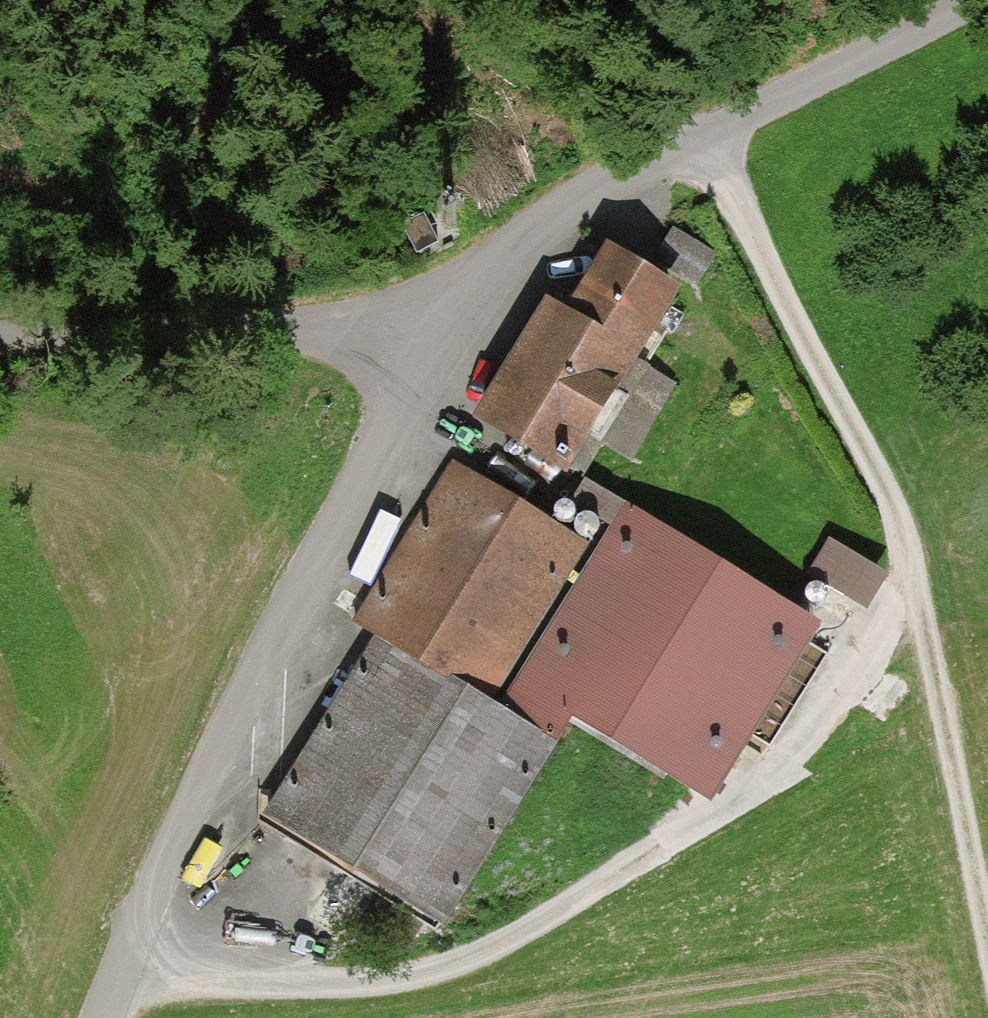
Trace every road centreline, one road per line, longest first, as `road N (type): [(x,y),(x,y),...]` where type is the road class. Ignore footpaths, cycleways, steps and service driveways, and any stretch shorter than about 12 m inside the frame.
road 1 (track): [(918,584),(798,744),(725,810),(559,921),(388,995),(117,998)]
road 2 (track): [(987,920),(908,542),(705,138)]
road 3 (unclassified): [(474,300),(271,646),(109,1017)]
road 4 (unclassified): [(974,0),(705,138),(474,300)]
road 5 (unclassified): [(474,300),(277,305),(0,332)]

